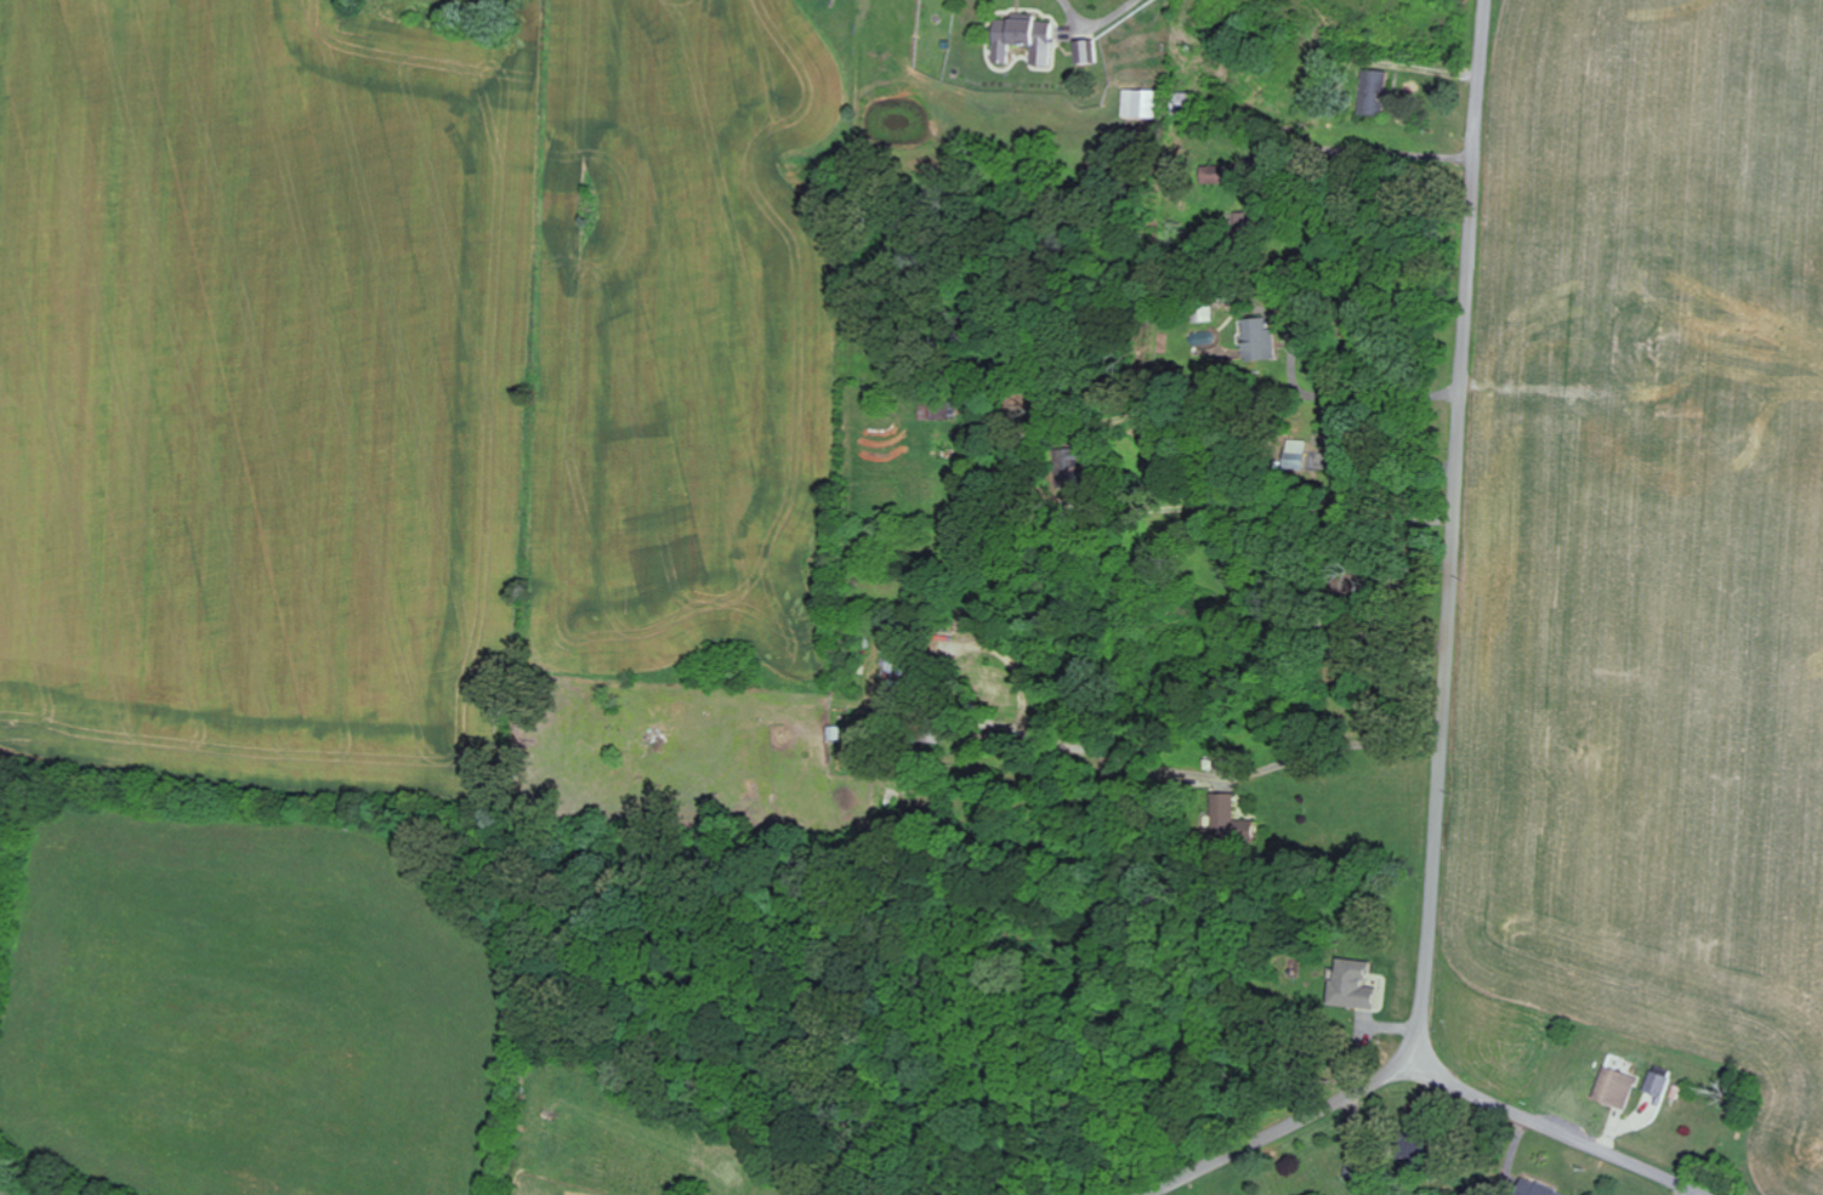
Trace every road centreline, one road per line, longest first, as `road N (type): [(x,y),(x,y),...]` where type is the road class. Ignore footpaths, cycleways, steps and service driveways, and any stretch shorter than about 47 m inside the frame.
road 1 (residential): [(1415,1070),(1446,753),(1490,0)]
road 2 (residential): [(1703,1194),(1415,1070)]
road 3 (residential): [(1156,1194),(1415,1070)]

